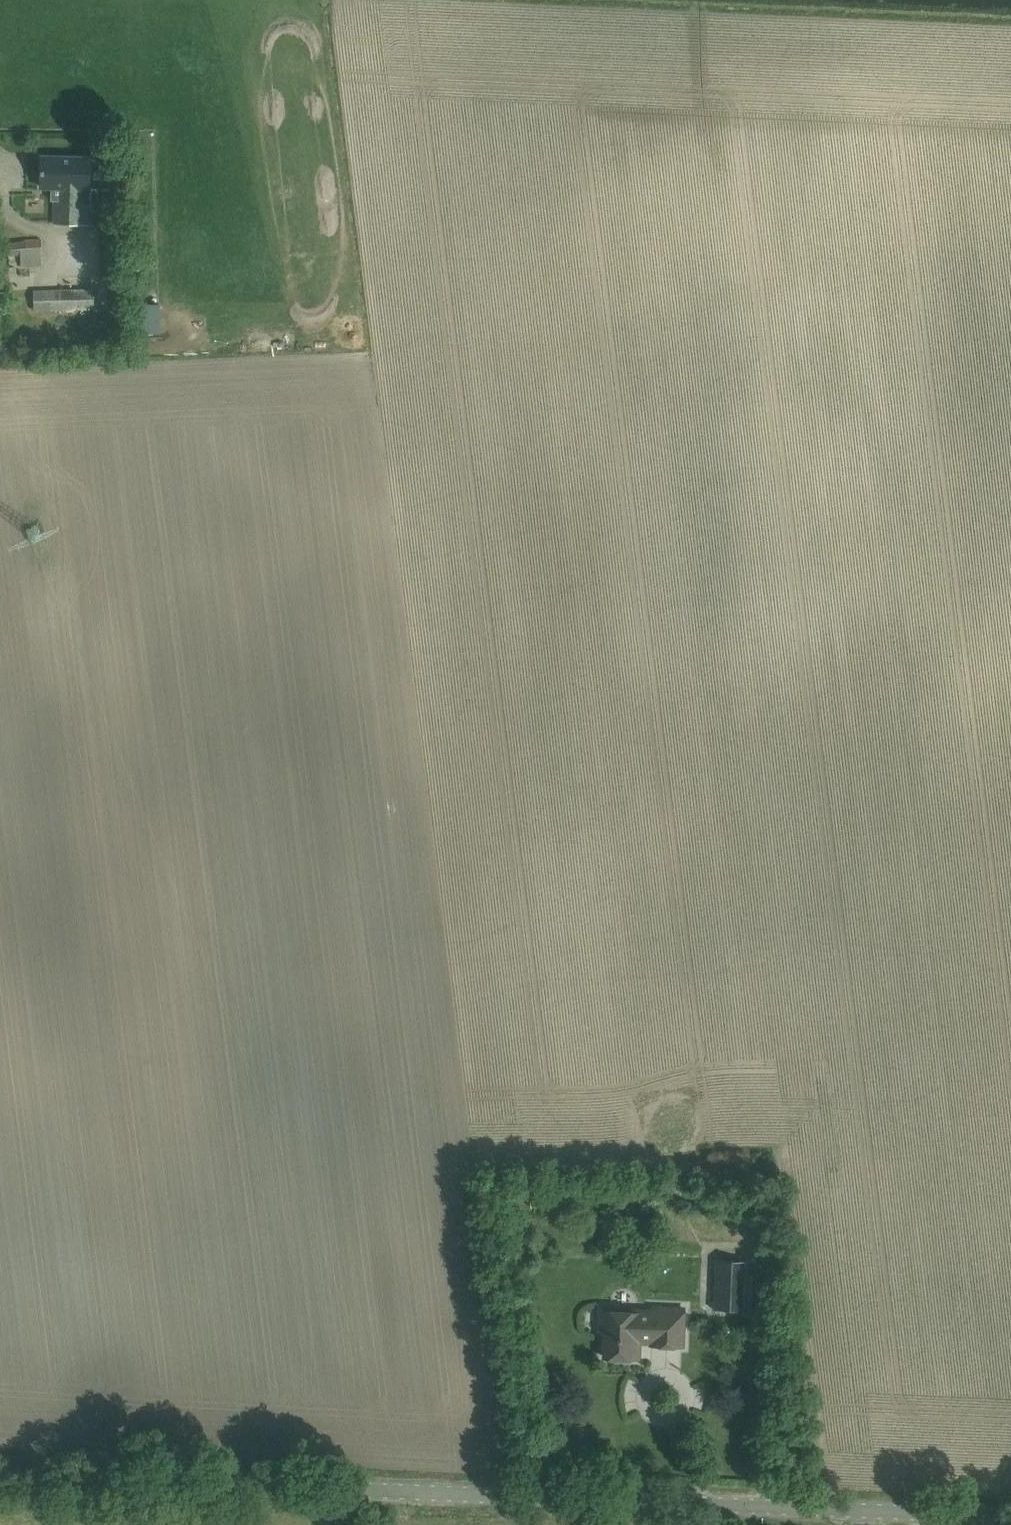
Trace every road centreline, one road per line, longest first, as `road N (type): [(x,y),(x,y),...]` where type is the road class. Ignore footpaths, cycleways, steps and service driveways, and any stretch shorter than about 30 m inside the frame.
road 1 (unclassified): [(1010,1515),(0,1472)]

